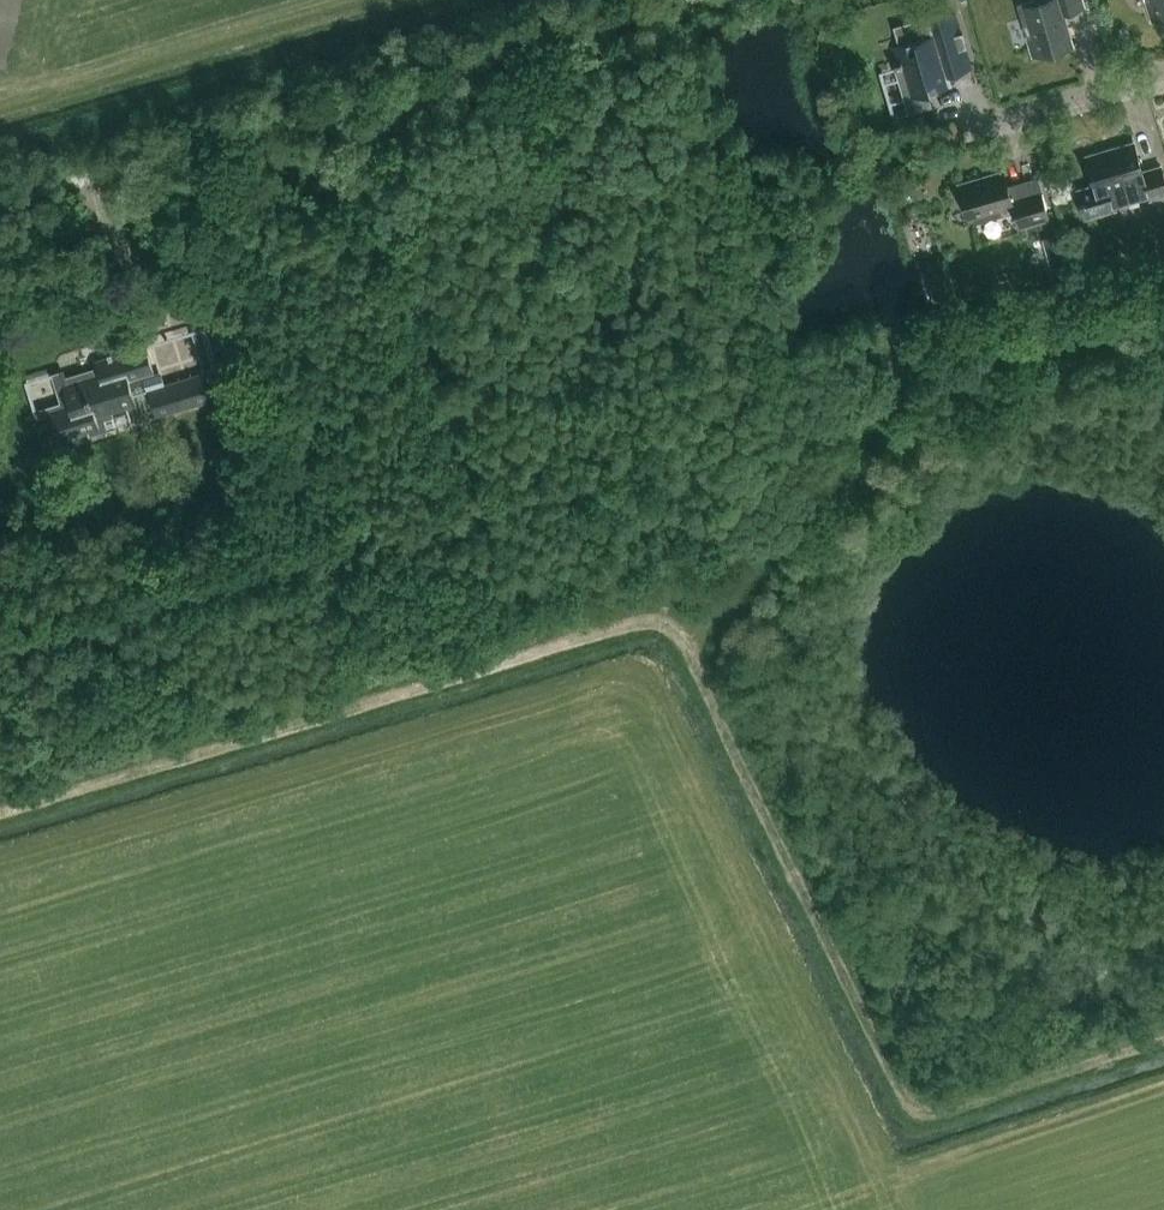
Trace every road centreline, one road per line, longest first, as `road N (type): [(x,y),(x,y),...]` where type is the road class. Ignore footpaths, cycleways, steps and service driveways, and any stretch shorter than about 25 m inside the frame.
road 1 (unclassified): [(684,0),(74,185)]
road 2 (residential): [(975,127),(1163,75)]

